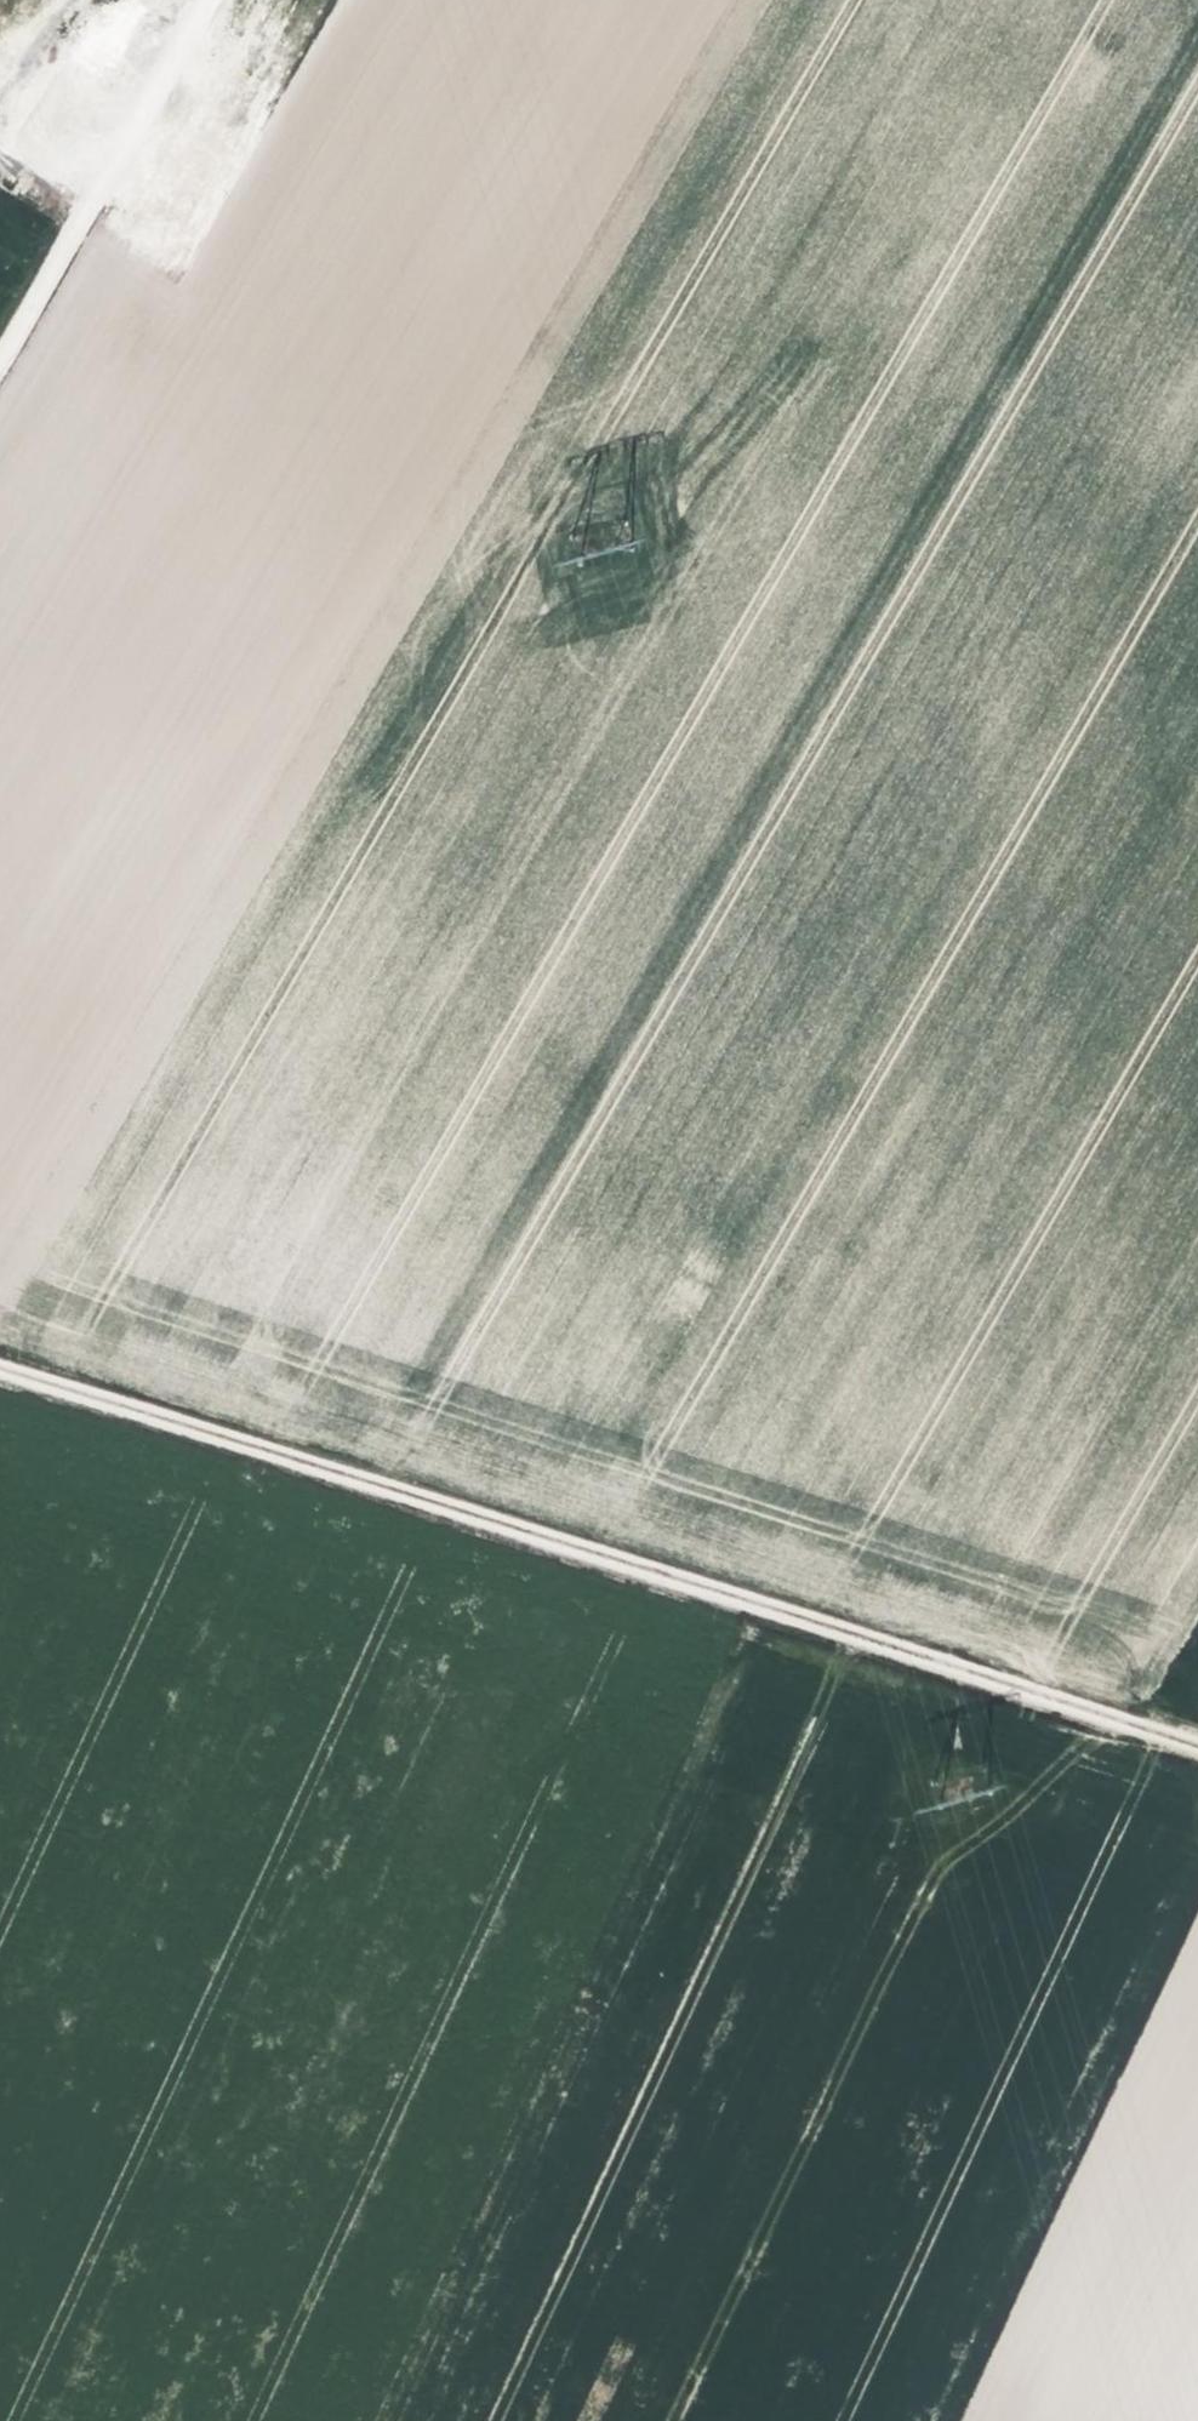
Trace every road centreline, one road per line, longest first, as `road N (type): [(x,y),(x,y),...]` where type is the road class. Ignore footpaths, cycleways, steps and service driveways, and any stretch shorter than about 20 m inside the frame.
road 1 (track): [(1197,1753),(0,1374)]
road 2 (unclassified): [(0,359),(209,0)]

